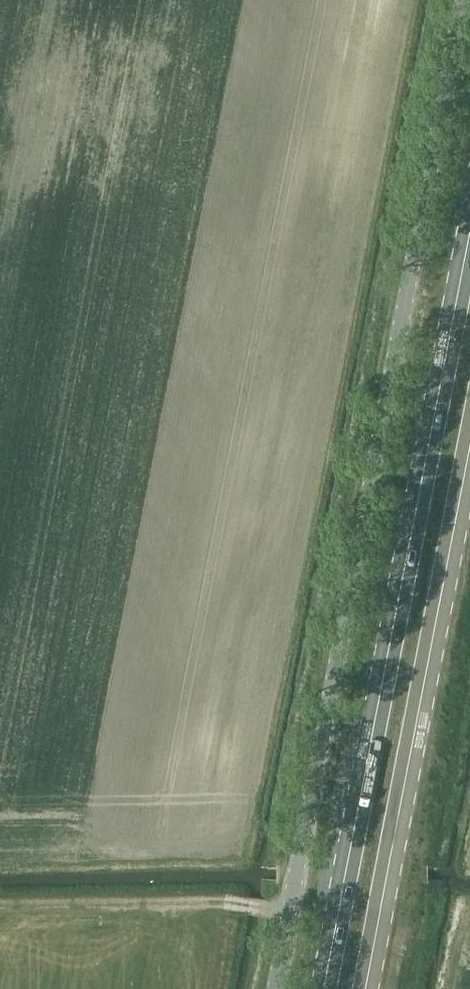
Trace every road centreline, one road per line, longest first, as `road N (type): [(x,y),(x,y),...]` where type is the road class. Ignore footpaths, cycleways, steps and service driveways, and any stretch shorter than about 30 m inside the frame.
road 1 (unclassified): [(276,988),(464,0)]
road 2 (primary): [(469,230),(322,988)]
road 3 (primary): [(367,988),(469,454)]

